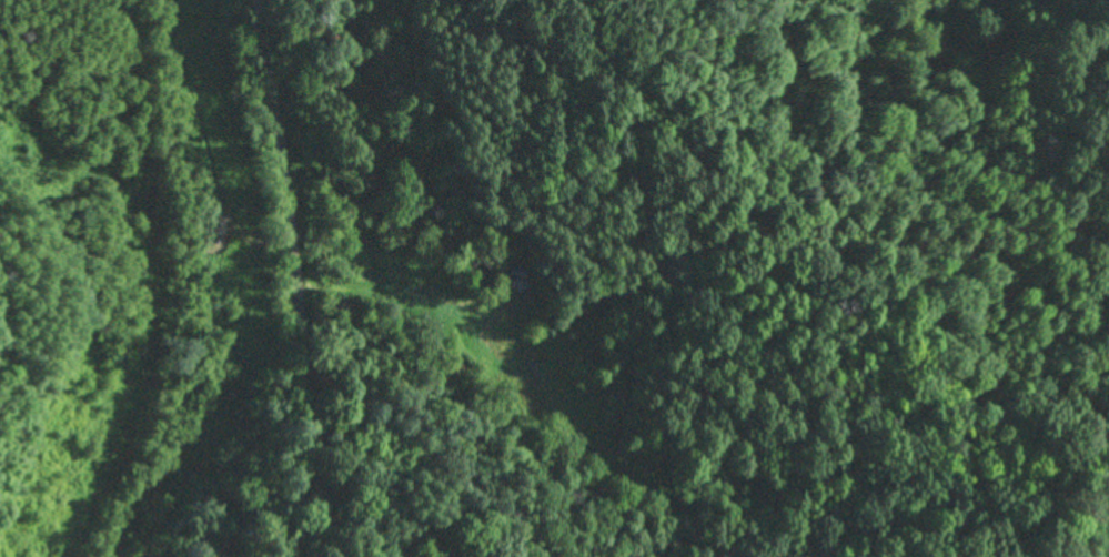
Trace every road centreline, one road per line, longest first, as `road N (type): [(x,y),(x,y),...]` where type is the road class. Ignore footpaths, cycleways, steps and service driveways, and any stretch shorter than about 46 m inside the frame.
road 1 (residential): [(284,556),(305,514),(309,482),(241,0)]

